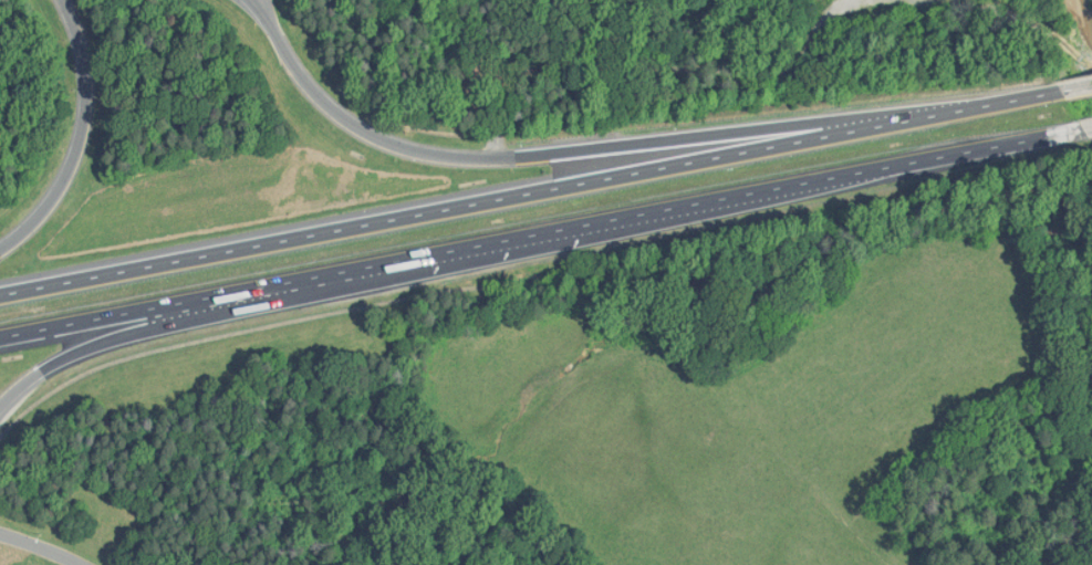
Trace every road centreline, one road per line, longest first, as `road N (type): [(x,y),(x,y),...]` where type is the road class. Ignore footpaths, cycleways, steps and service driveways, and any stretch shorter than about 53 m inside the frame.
road 1 (motorway): [(0,338),(1079,130)]
road 2 (motorway): [(1061,92),(0,296)]
road 3 (motorway): [(991,105),(543,155),(436,156),(361,129),(311,88),(285,54)]
road 4 (motorway): [(0,408),(30,380),(94,347),(365,286),(576,228)]
road 5 (motorway): [(61,0),(85,73),(79,146),(42,211),(0,250)]

